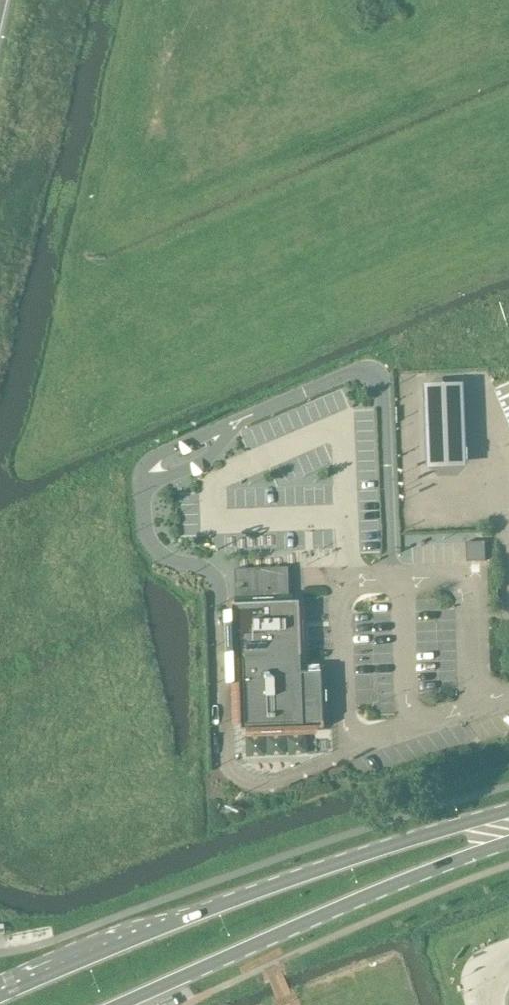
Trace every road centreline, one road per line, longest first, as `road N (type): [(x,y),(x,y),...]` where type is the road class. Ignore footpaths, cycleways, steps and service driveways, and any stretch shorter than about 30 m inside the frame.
road 1 (motorway): [(126,942),(43,638),(20,517),(0,304)]
road 2 (secondary): [(122,1004),(366,895),(508,844)]
road 3 (secondary): [(508,812),(126,942)]
road 4 (motorway): [(0,262),(24,0)]
road 5 (secondary): [(126,942),(0,995)]

